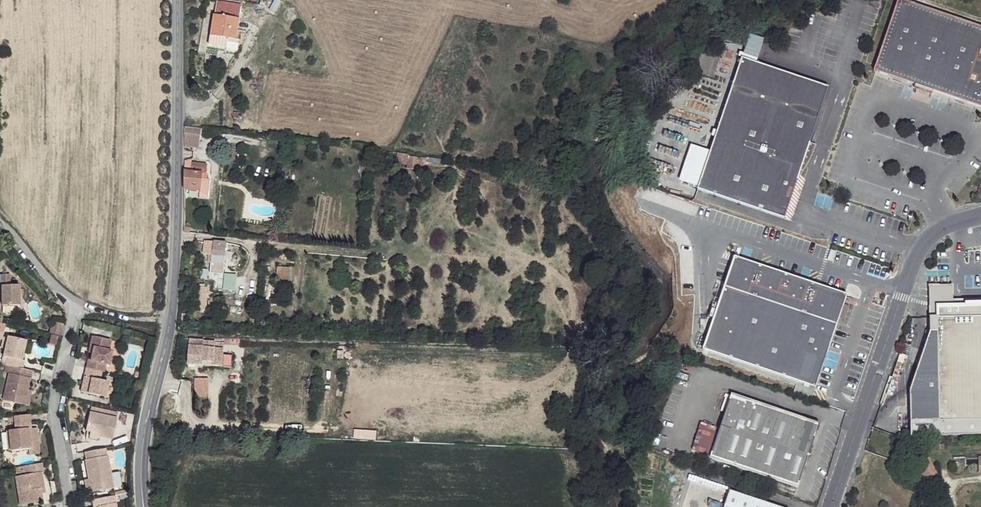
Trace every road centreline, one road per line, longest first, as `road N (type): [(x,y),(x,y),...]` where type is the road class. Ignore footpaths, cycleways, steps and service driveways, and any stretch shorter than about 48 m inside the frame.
road 1 (tertiary): [(171,0),(170,319),(145,435),(143,506)]
road 2 (unclassified): [(980,219),(936,234),(914,258),(832,506)]
road 3 (unclassified): [(75,304),(56,424),(72,506)]

